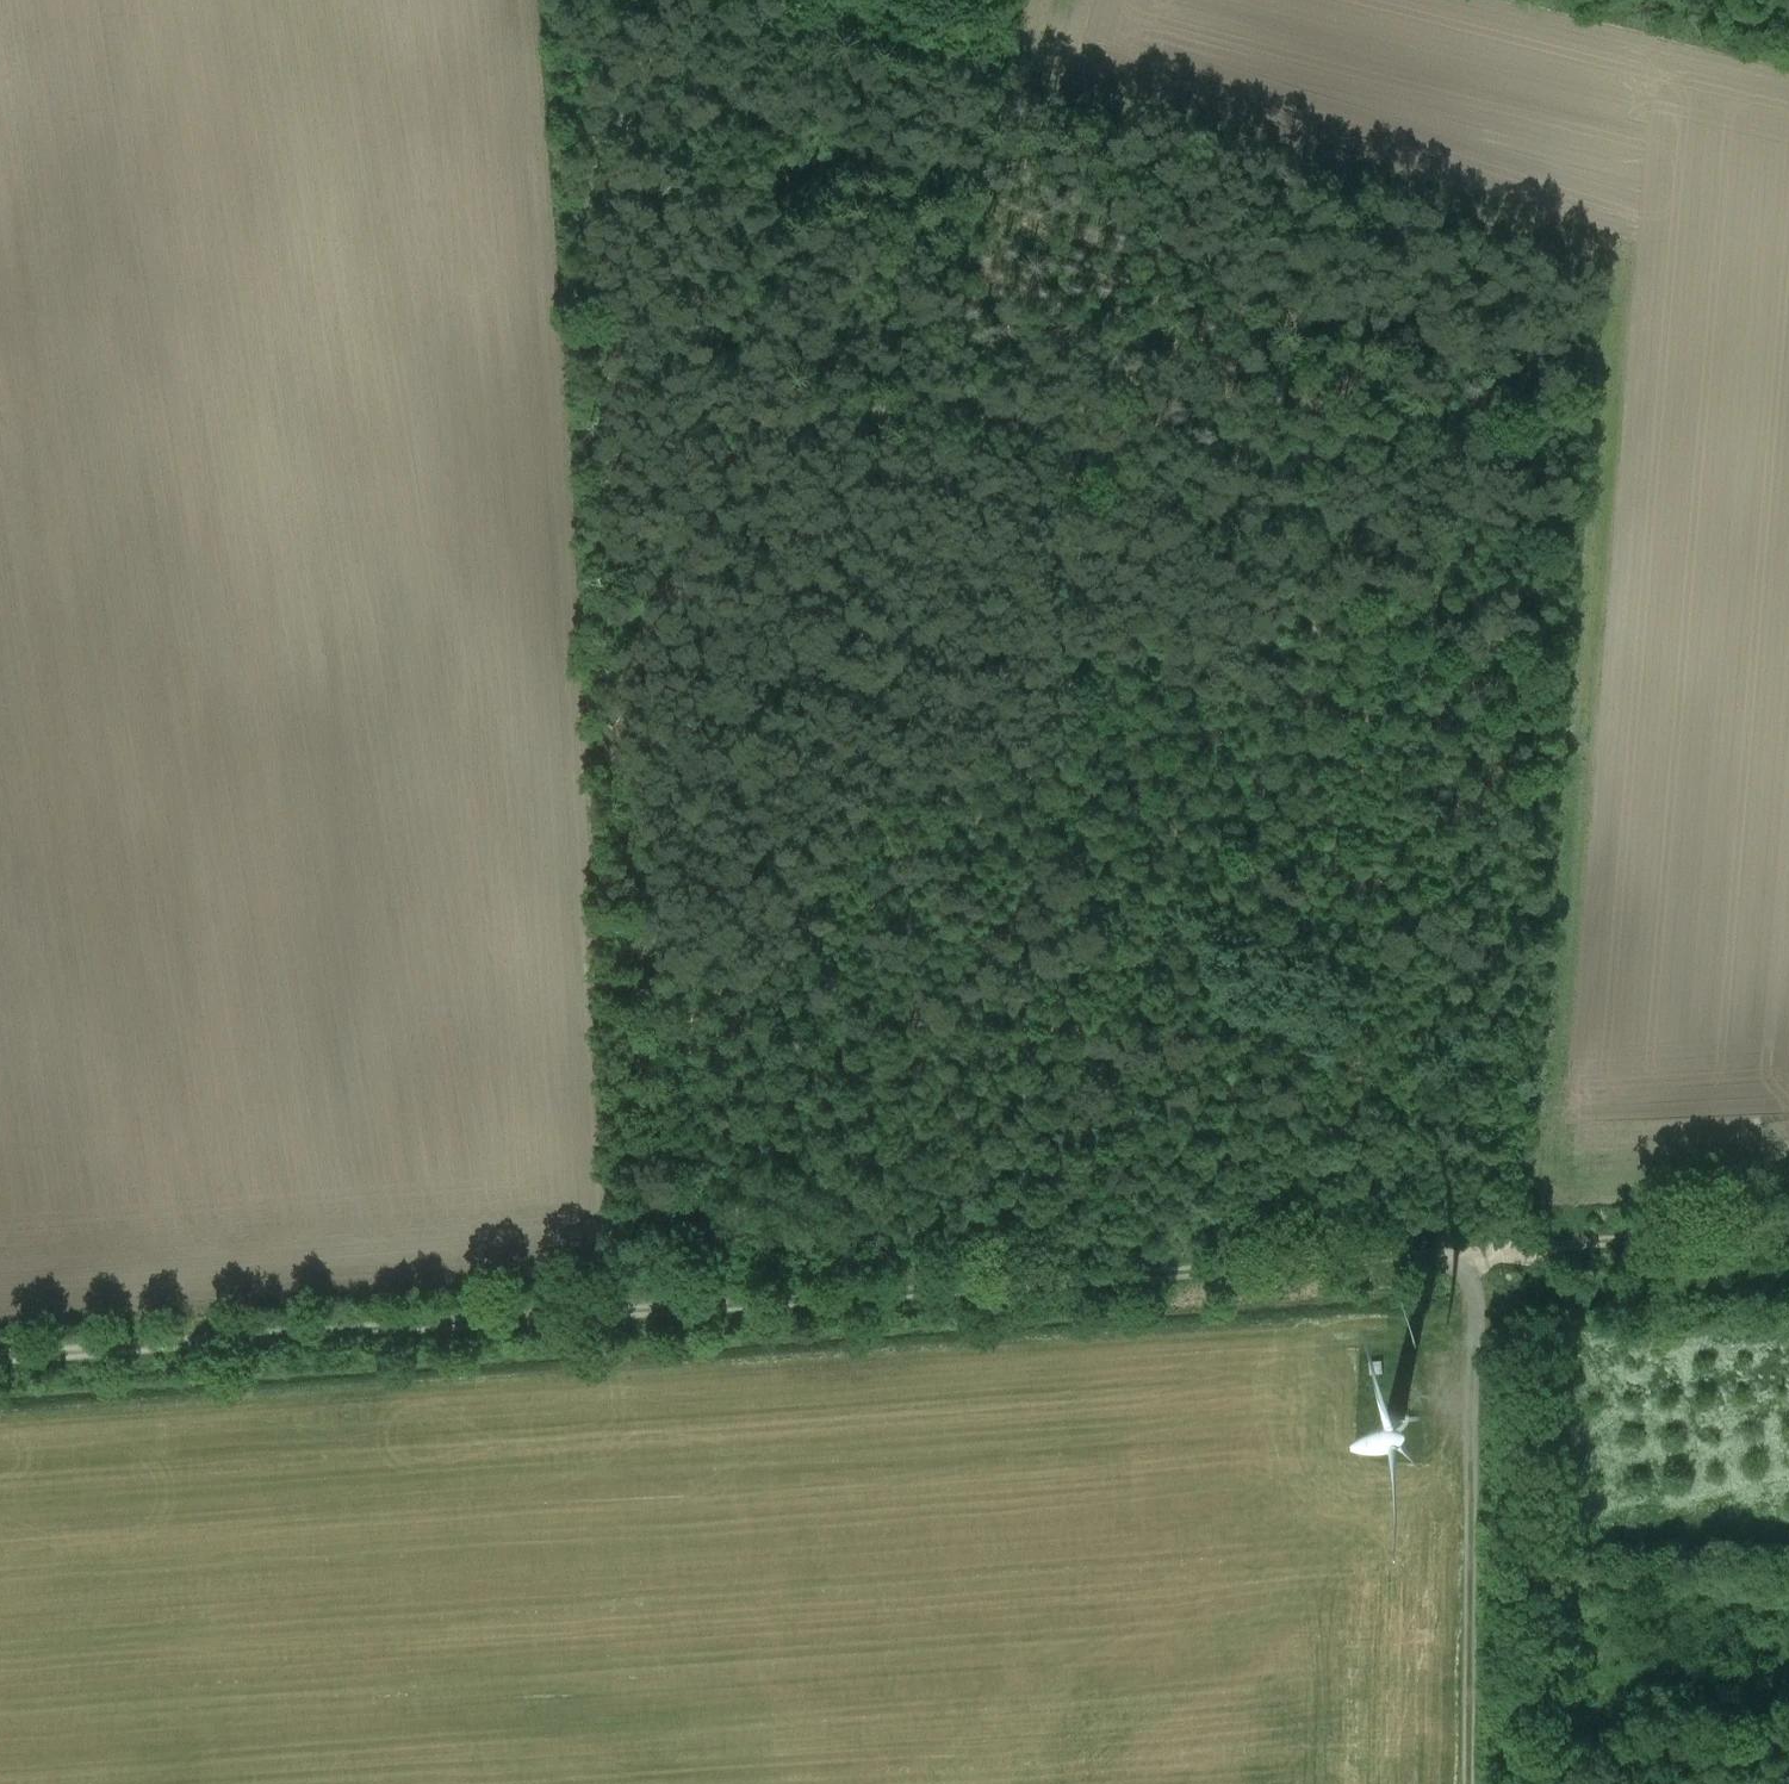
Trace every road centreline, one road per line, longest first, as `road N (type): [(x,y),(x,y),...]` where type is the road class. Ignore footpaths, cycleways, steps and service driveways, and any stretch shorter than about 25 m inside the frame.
road 1 (track): [(1788,1228),(0,1360)]
road 2 (track): [(1470,1252),(1469,1783)]

